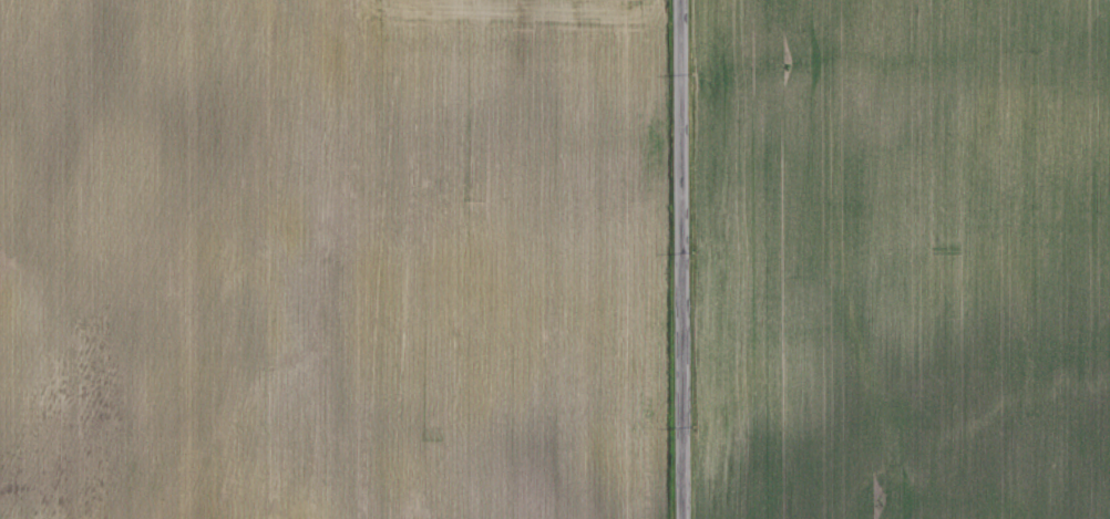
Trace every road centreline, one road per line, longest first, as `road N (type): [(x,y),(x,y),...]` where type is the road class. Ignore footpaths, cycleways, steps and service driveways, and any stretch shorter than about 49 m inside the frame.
road 1 (residential): [(682,518),(680,0)]

